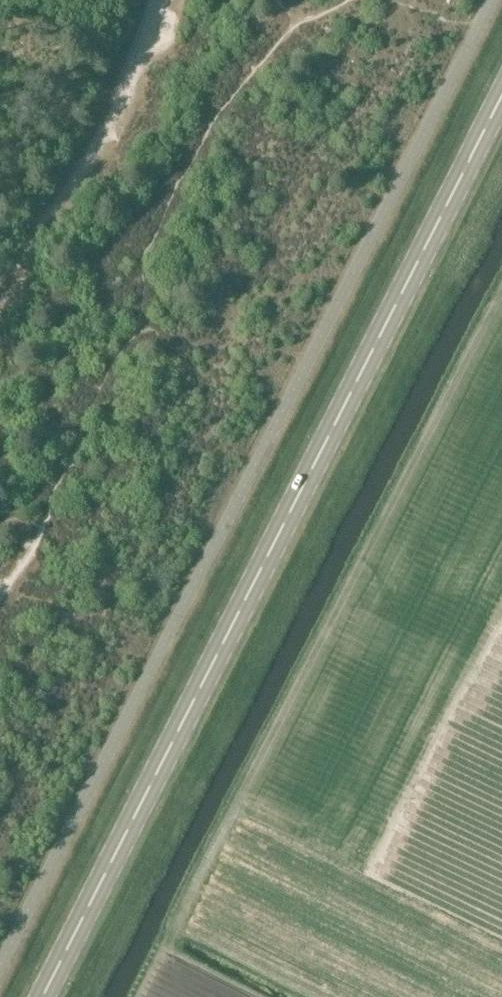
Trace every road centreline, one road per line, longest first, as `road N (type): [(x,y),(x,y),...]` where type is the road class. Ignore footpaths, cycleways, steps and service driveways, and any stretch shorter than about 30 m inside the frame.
road 1 (secondary): [(42,996),(501,100)]
road 2 (track): [(144,996),(501,288)]

